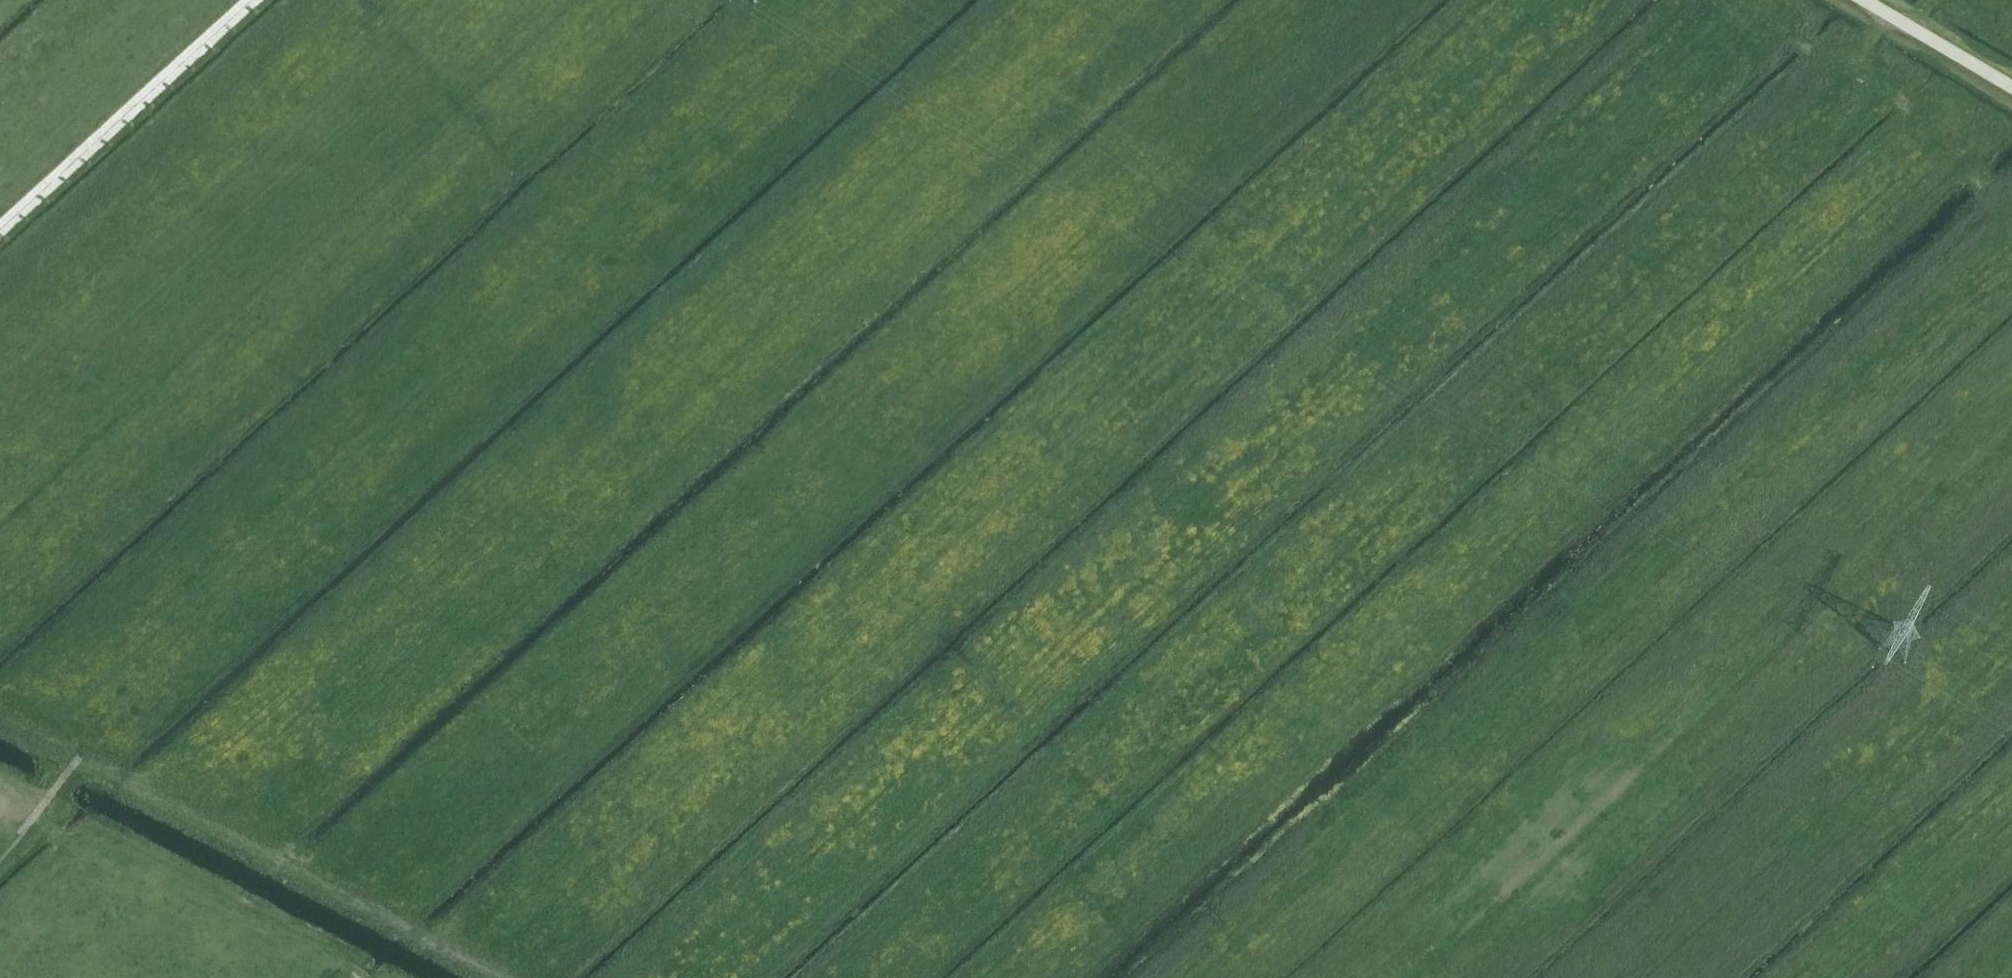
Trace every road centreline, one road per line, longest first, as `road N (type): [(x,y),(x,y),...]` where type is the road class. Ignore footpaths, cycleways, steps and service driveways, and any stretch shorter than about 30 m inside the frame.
road 1 (unclassified): [(2011,87),(1864,0)]

